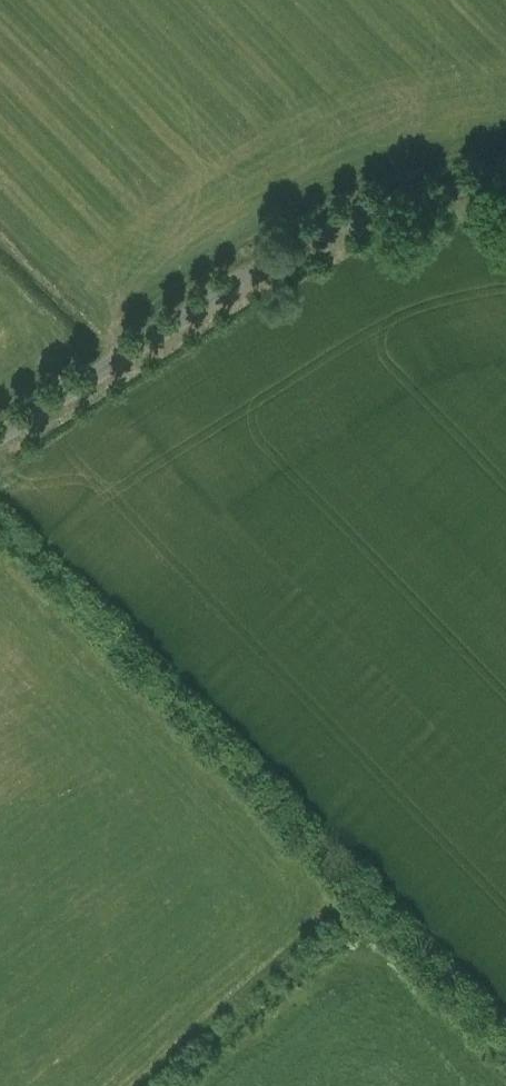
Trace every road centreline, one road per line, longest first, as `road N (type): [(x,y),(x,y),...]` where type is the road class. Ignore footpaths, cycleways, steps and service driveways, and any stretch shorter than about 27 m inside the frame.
road 1 (unclassified): [(0,418),(306,215),(349,194),(505,166)]

